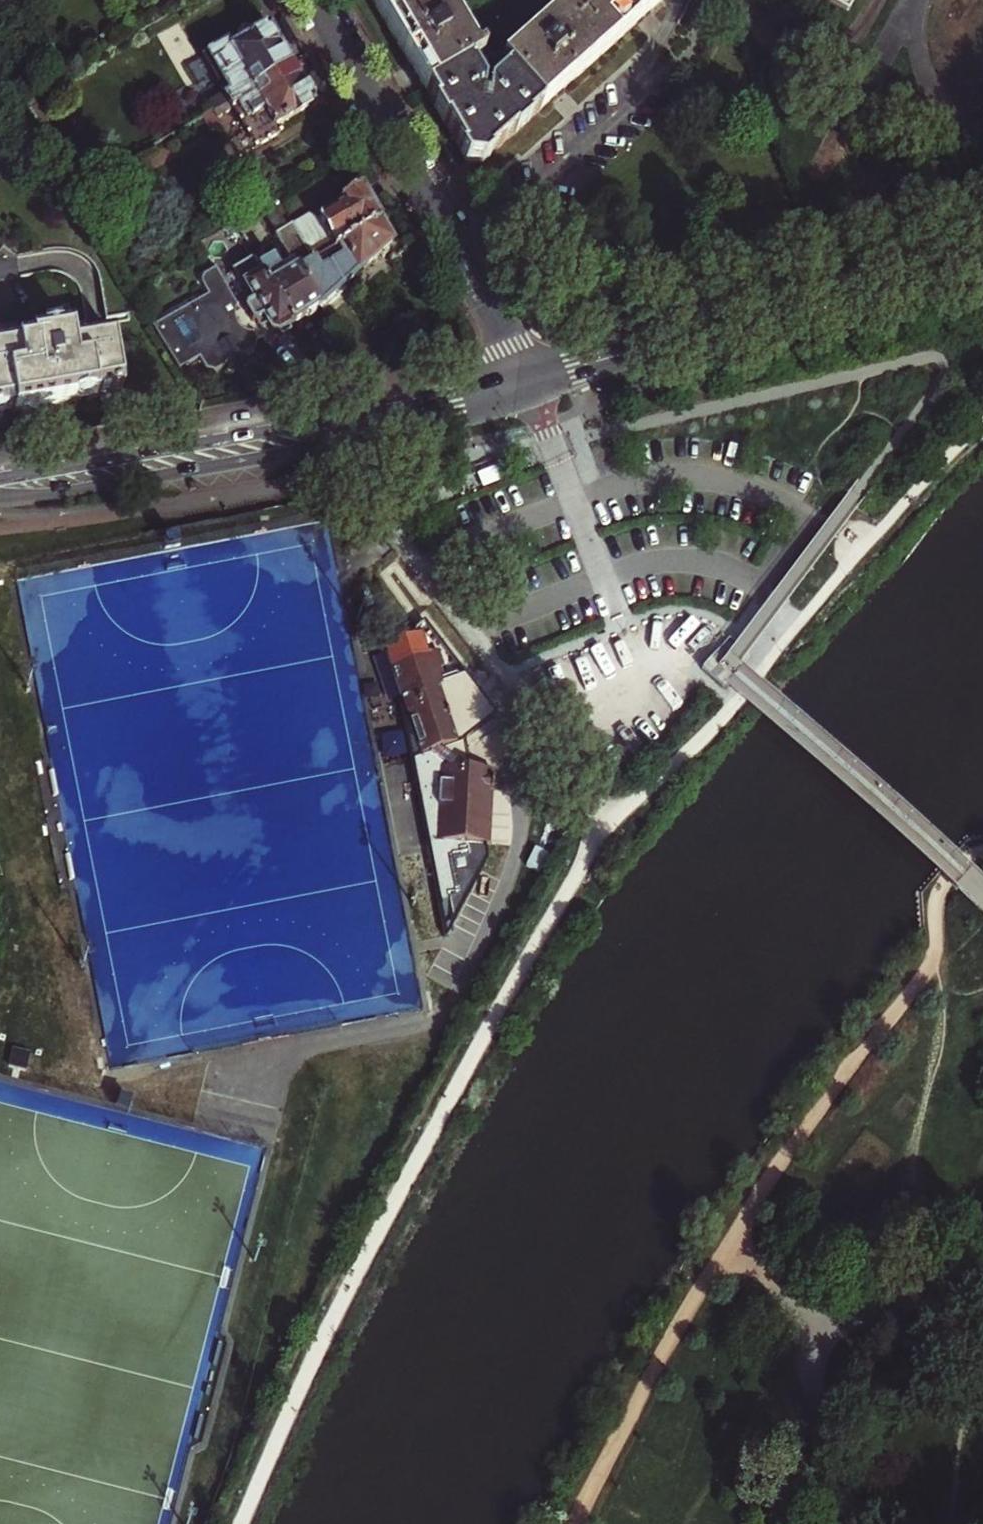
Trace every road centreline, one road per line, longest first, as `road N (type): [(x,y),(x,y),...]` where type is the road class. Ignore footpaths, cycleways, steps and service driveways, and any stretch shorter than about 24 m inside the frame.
road 1 (tertiary): [(536,389),(643,345),(982,236)]
road 2 (residential): [(314,0),(536,389)]
road 3 (residential): [(346,429),(371,512),(497,678),(499,743),(519,825)]
road 4 (tertiary): [(0,482),(346,429)]
road 5 (tertiary): [(346,429),(536,389)]

